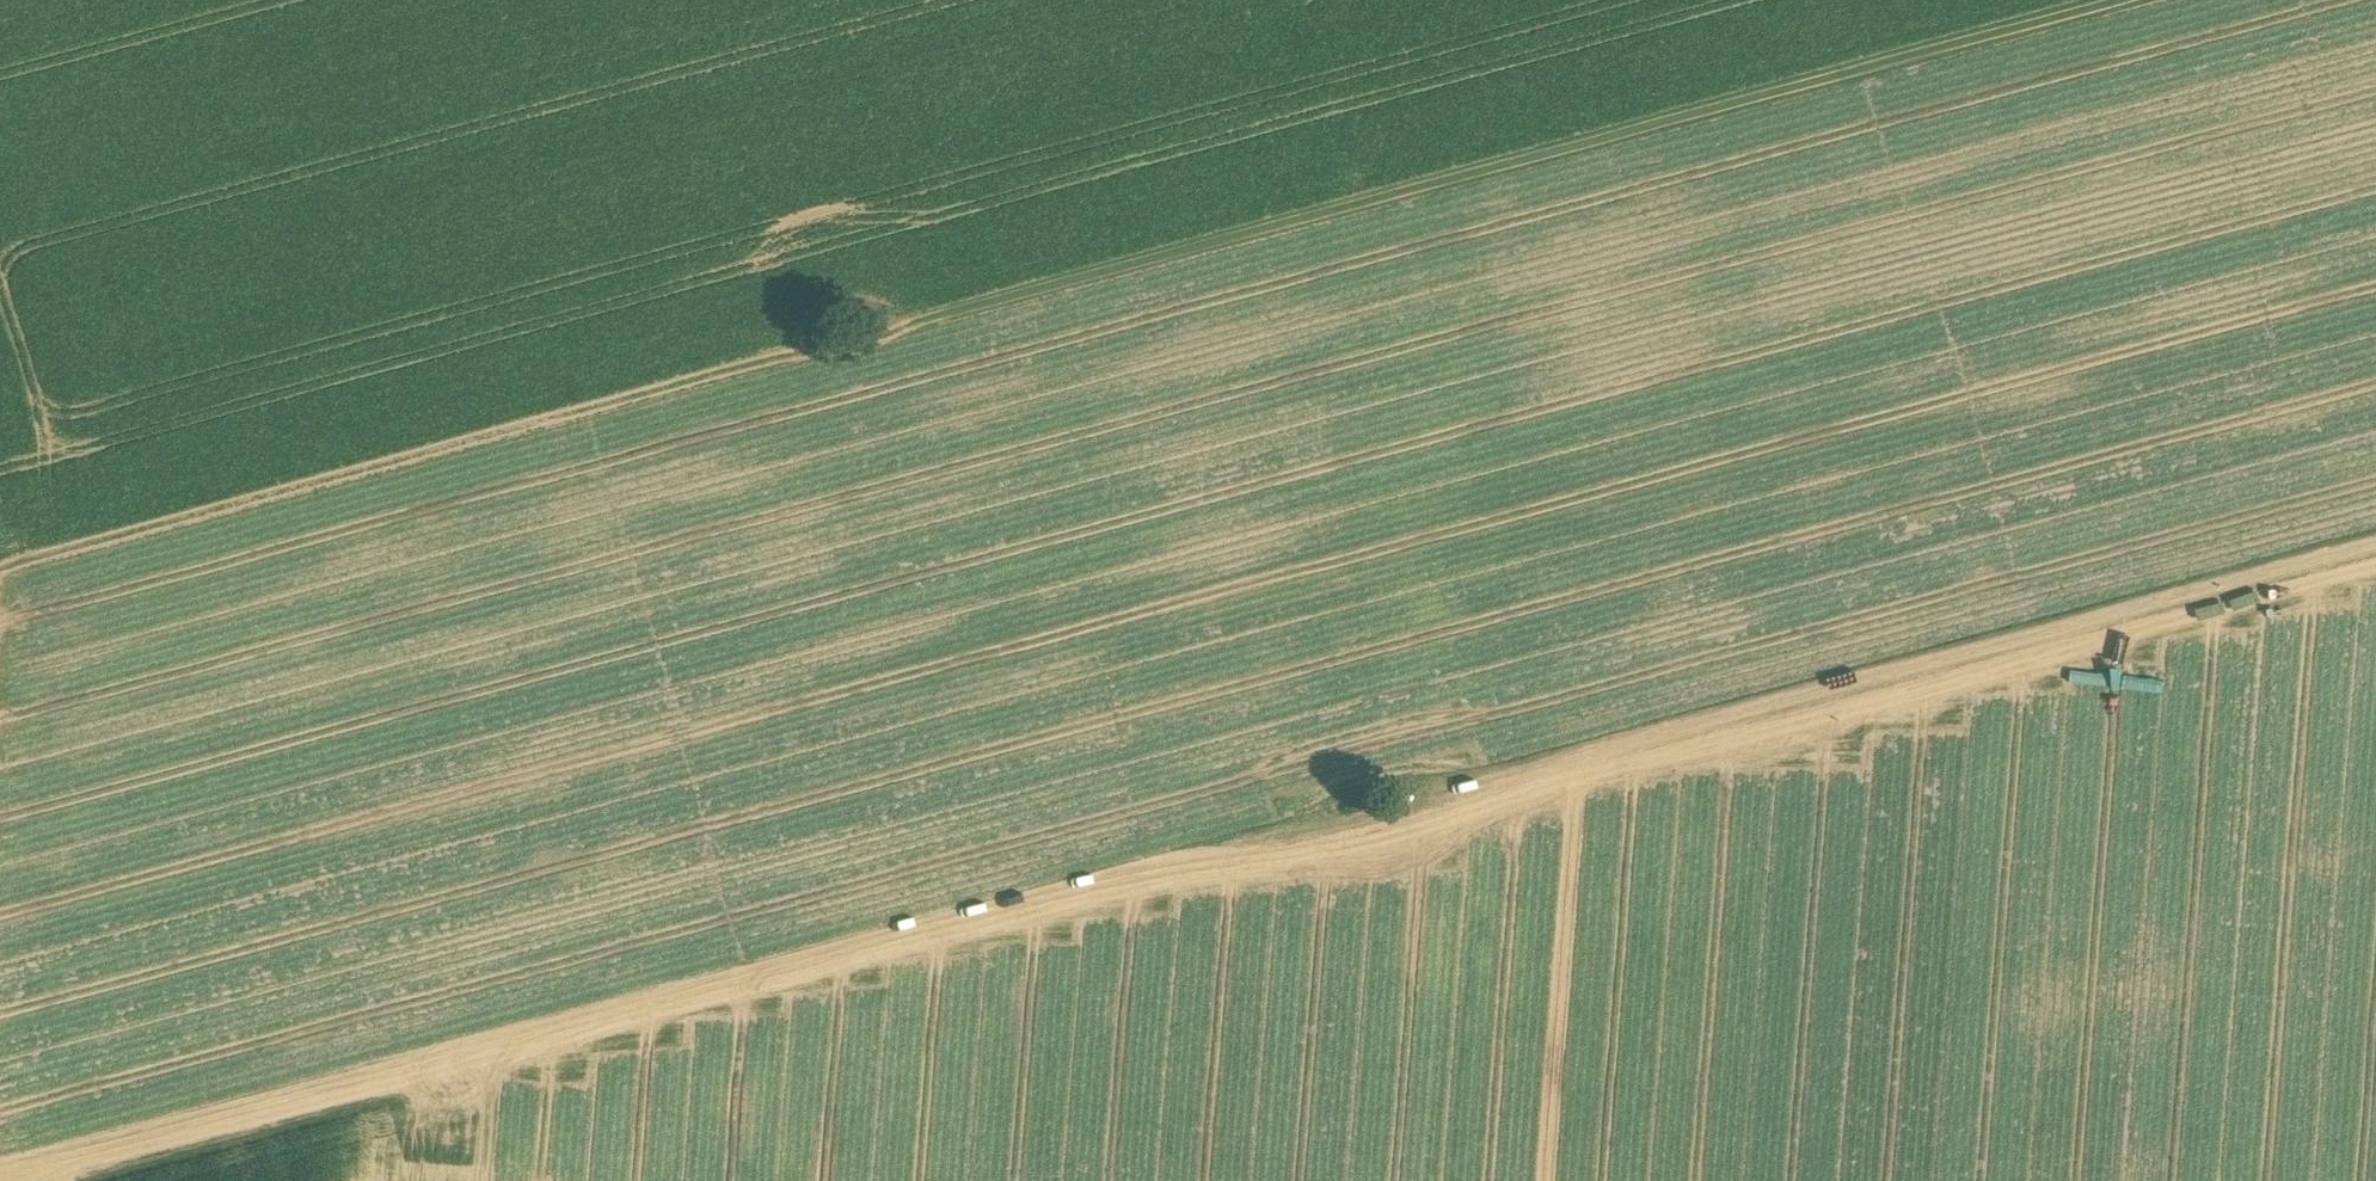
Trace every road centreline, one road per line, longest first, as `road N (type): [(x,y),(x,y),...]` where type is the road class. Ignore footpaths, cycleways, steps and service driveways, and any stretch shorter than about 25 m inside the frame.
road 1 (track): [(2375,548),(1494,783),(1397,826),(1266,842)]

